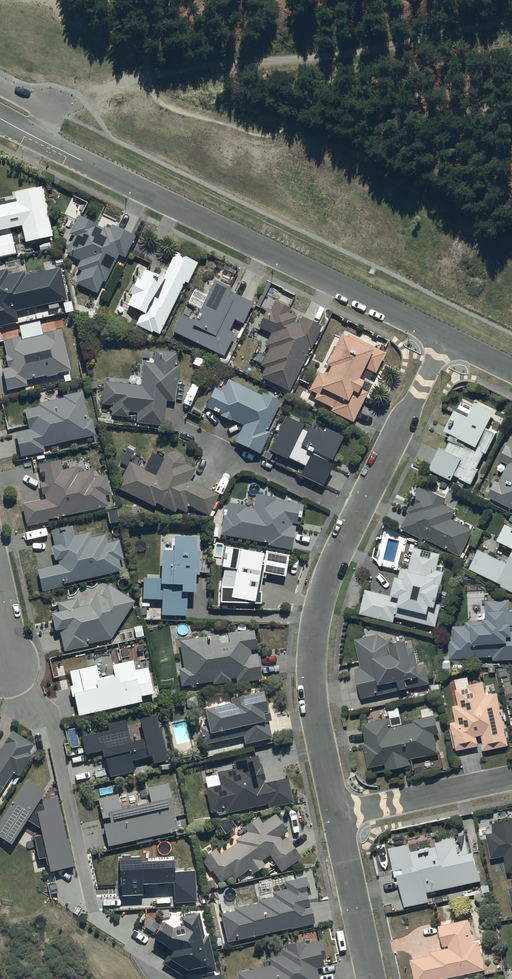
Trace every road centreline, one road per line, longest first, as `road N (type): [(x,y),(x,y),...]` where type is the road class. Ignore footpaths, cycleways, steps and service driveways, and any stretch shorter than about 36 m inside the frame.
road 1 (residential): [(336,814),(315,712),(316,613),(334,560),(445,338)]
road 2 (residential): [(0,120),(445,338)]
road 3 (track): [(148,76),(316,57),(511,21)]
road 4 (residential): [(336,814),(511,778)]
road 5 (residential): [(371,978),(336,814)]

